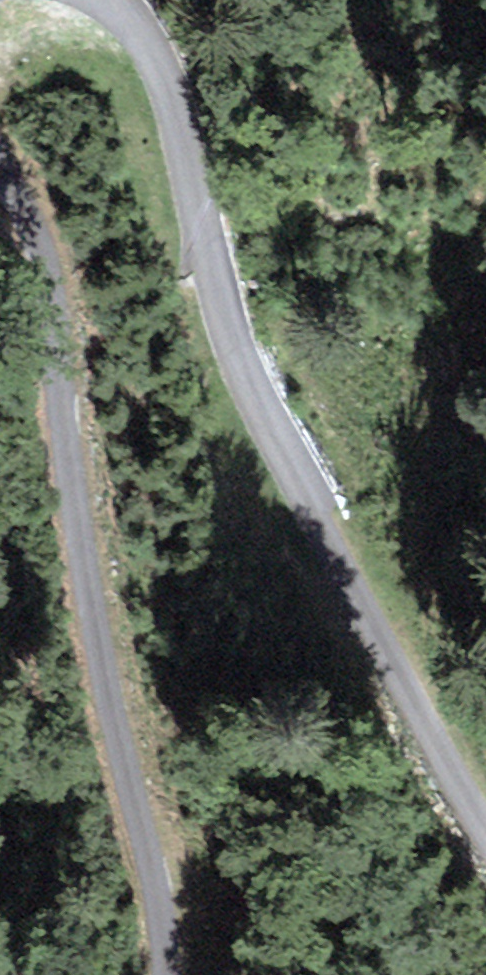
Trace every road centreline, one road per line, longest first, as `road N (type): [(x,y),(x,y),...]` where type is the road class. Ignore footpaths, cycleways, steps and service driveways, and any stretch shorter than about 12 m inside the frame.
road 1 (unclassified): [(94,0),(127,26),(170,110),(197,189),(214,310),(242,389),(485,823)]
road 2 (unclassified): [(168,974),(162,894),(138,817),(81,537),(53,306),(23,200),(0,162)]

